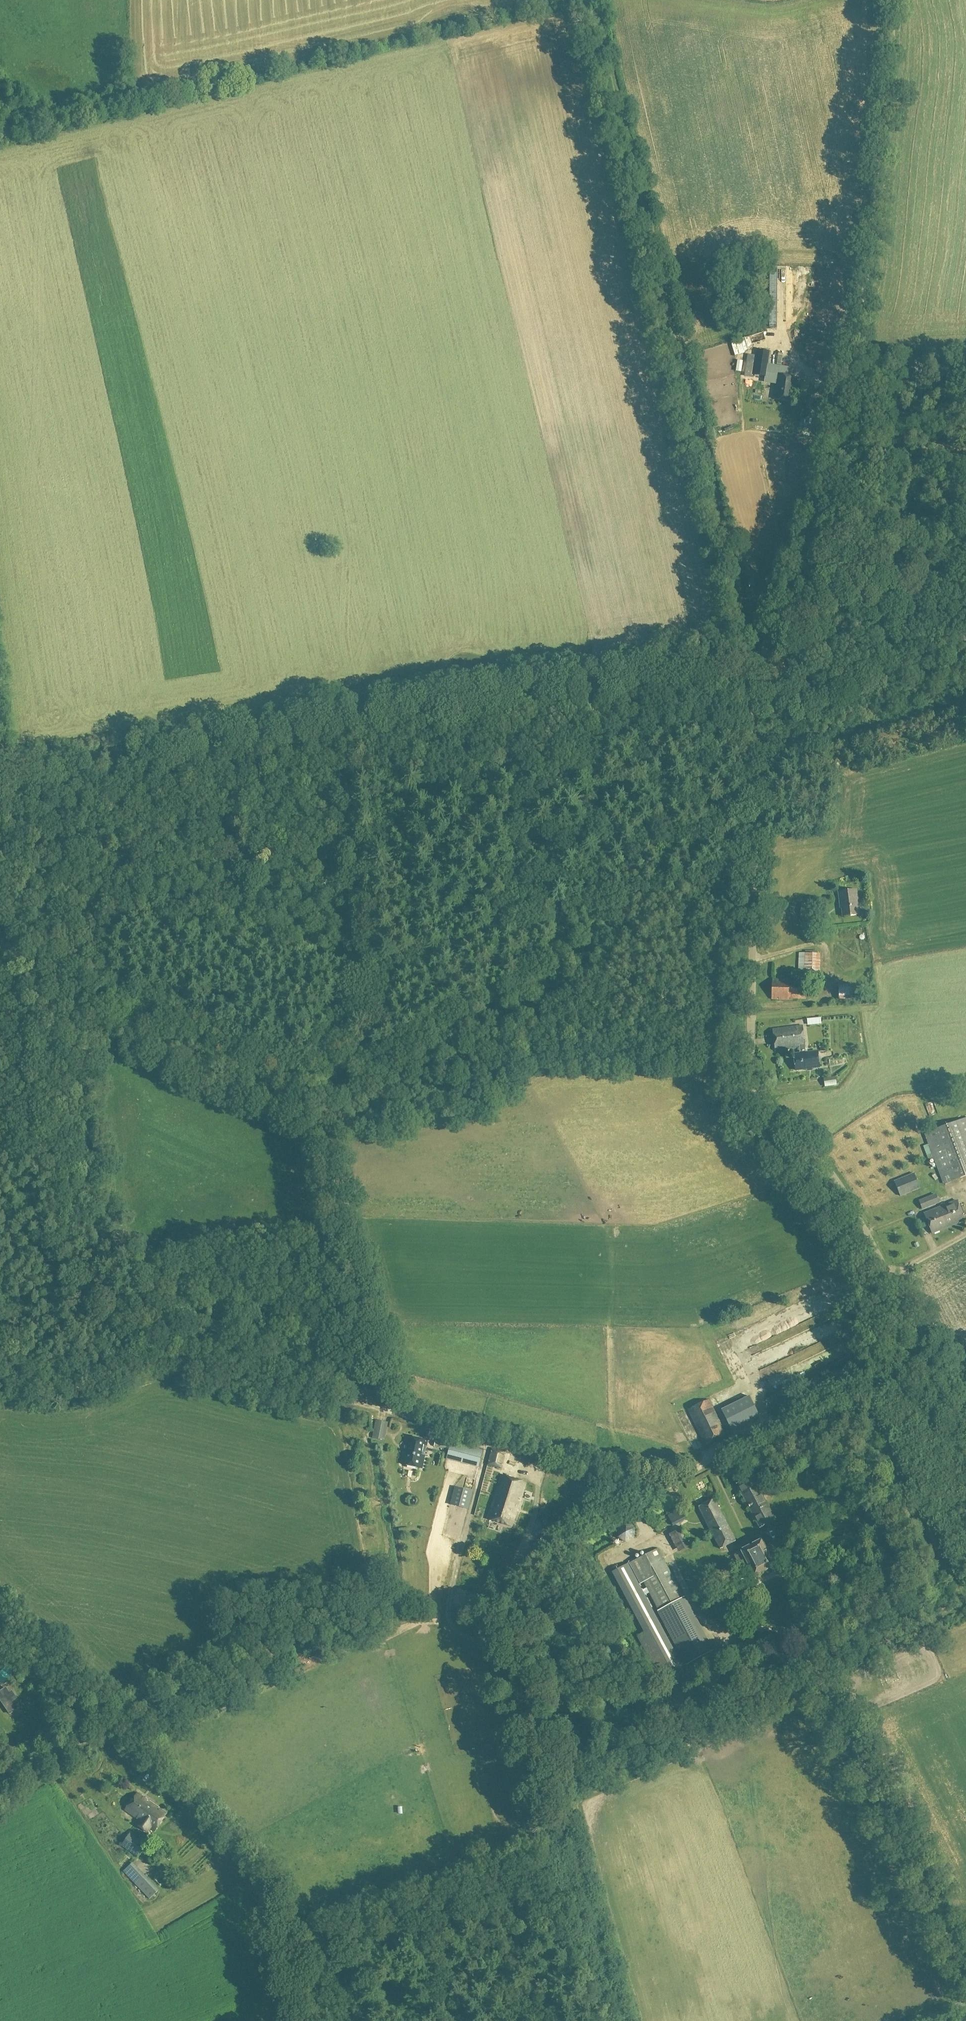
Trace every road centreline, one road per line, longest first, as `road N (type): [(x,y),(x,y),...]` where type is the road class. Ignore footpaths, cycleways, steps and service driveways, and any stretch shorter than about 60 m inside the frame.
road 1 (track): [(929,1350),(668,1481),(491,1438),(157,1334),(137,1332),(55,1368),(0,1378)]
road 2 (unclassified): [(965,1418),(846,1185),(751,1086),(758,717),(737,678)]
road 3 (unclassified): [(0,769),(691,664),(737,678)]
road 4 (track): [(357,713),(366,744),(380,968),(336,1055),(329,1100),(352,1261),(389,1408)]
road 5 (unclassified): [(737,678),(768,641),(819,520),(874,234),(894,0)]
road 6 (track): [(755,656),(601,0)]

